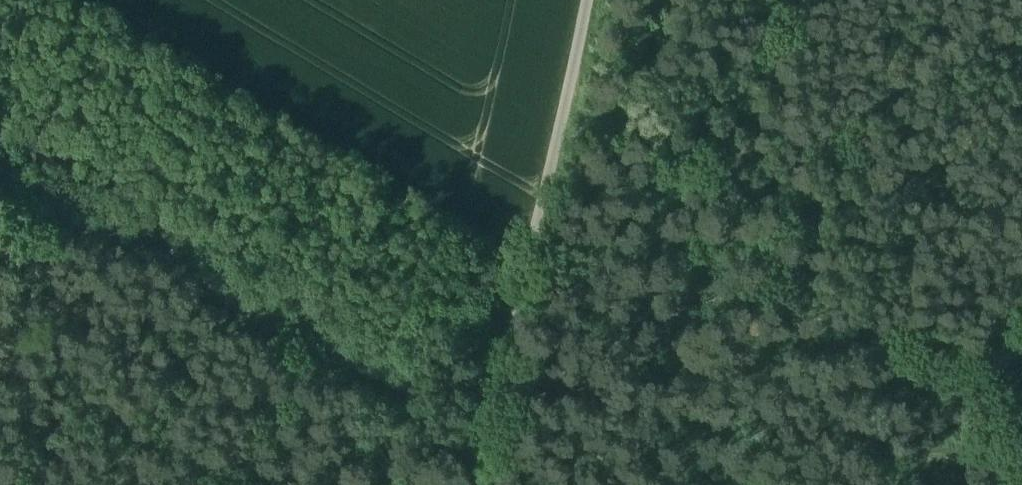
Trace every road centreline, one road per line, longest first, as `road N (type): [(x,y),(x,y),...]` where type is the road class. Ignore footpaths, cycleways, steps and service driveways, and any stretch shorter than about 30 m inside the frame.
road 1 (track): [(480,465),(0,181)]
road 2 (track): [(476,484),(590,0)]
road 3 (track): [(858,484),(918,448),(952,448),(993,464),(1020,484)]

